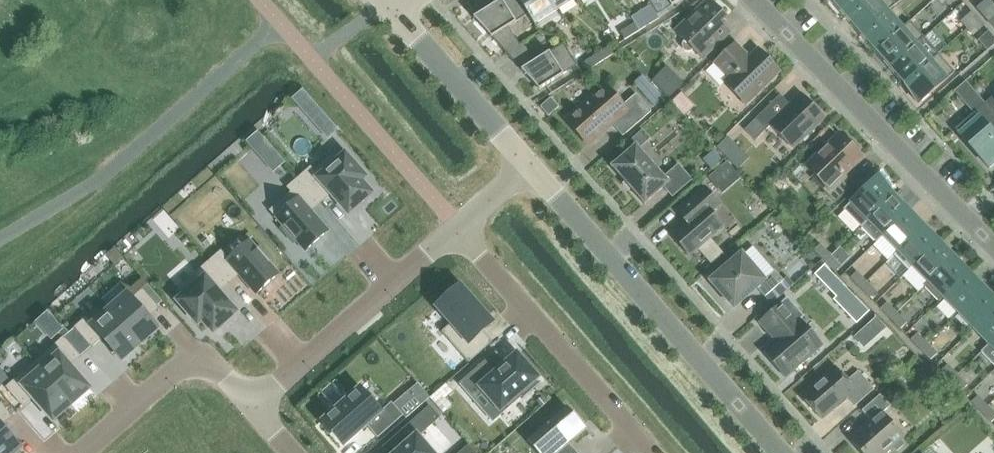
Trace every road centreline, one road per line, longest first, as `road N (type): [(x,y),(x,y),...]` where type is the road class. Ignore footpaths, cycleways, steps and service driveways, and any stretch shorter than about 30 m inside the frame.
road 1 (residential): [(778,452),(523,163)]
road 2 (residential): [(993,257),(750,0)]
road 3 (residential): [(458,227),(655,452)]
road 4 (residential): [(458,227),(264,404)]
road 5 (residential): [(264,404),(234,369),(208,358),(178,373),(87,452)]
road 6 (residential): [(523,163),(392,13)]

